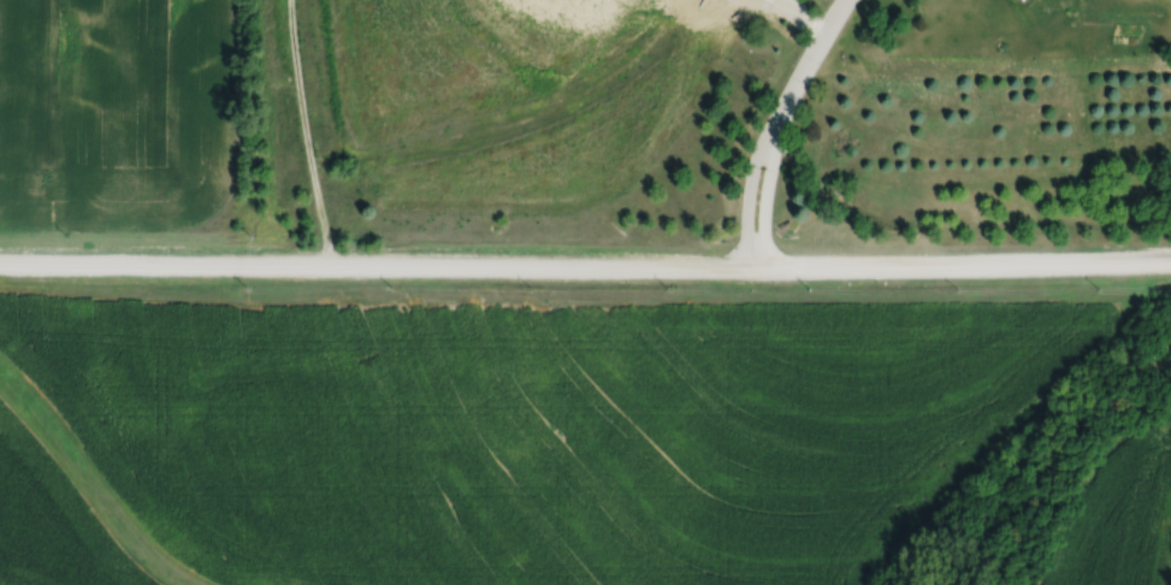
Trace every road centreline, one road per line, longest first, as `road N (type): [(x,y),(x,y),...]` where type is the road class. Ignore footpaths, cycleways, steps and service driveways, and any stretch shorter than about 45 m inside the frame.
road 1 (residential): [(0,261),(753,267),(1170,259)]
road 2 (residential): [(753,267),(767,147),(843,0)]
road 3 (track): [(327,264),(289,0)]

